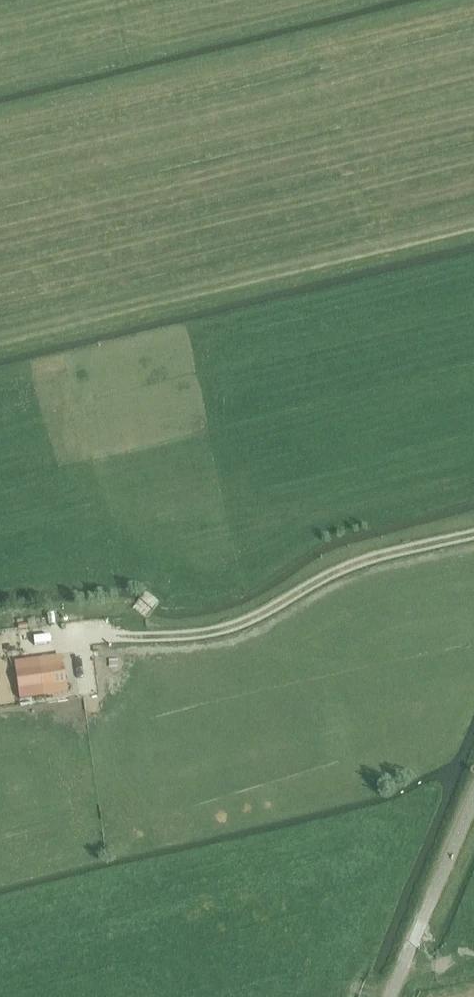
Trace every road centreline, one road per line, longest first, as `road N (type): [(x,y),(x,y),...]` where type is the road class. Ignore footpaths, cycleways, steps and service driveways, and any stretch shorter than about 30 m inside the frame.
road 1 (track): [(473,218),(0,336)]
road 2 (track): [(82,687),(76,637),(220,633),(348,567),(473,536)]

